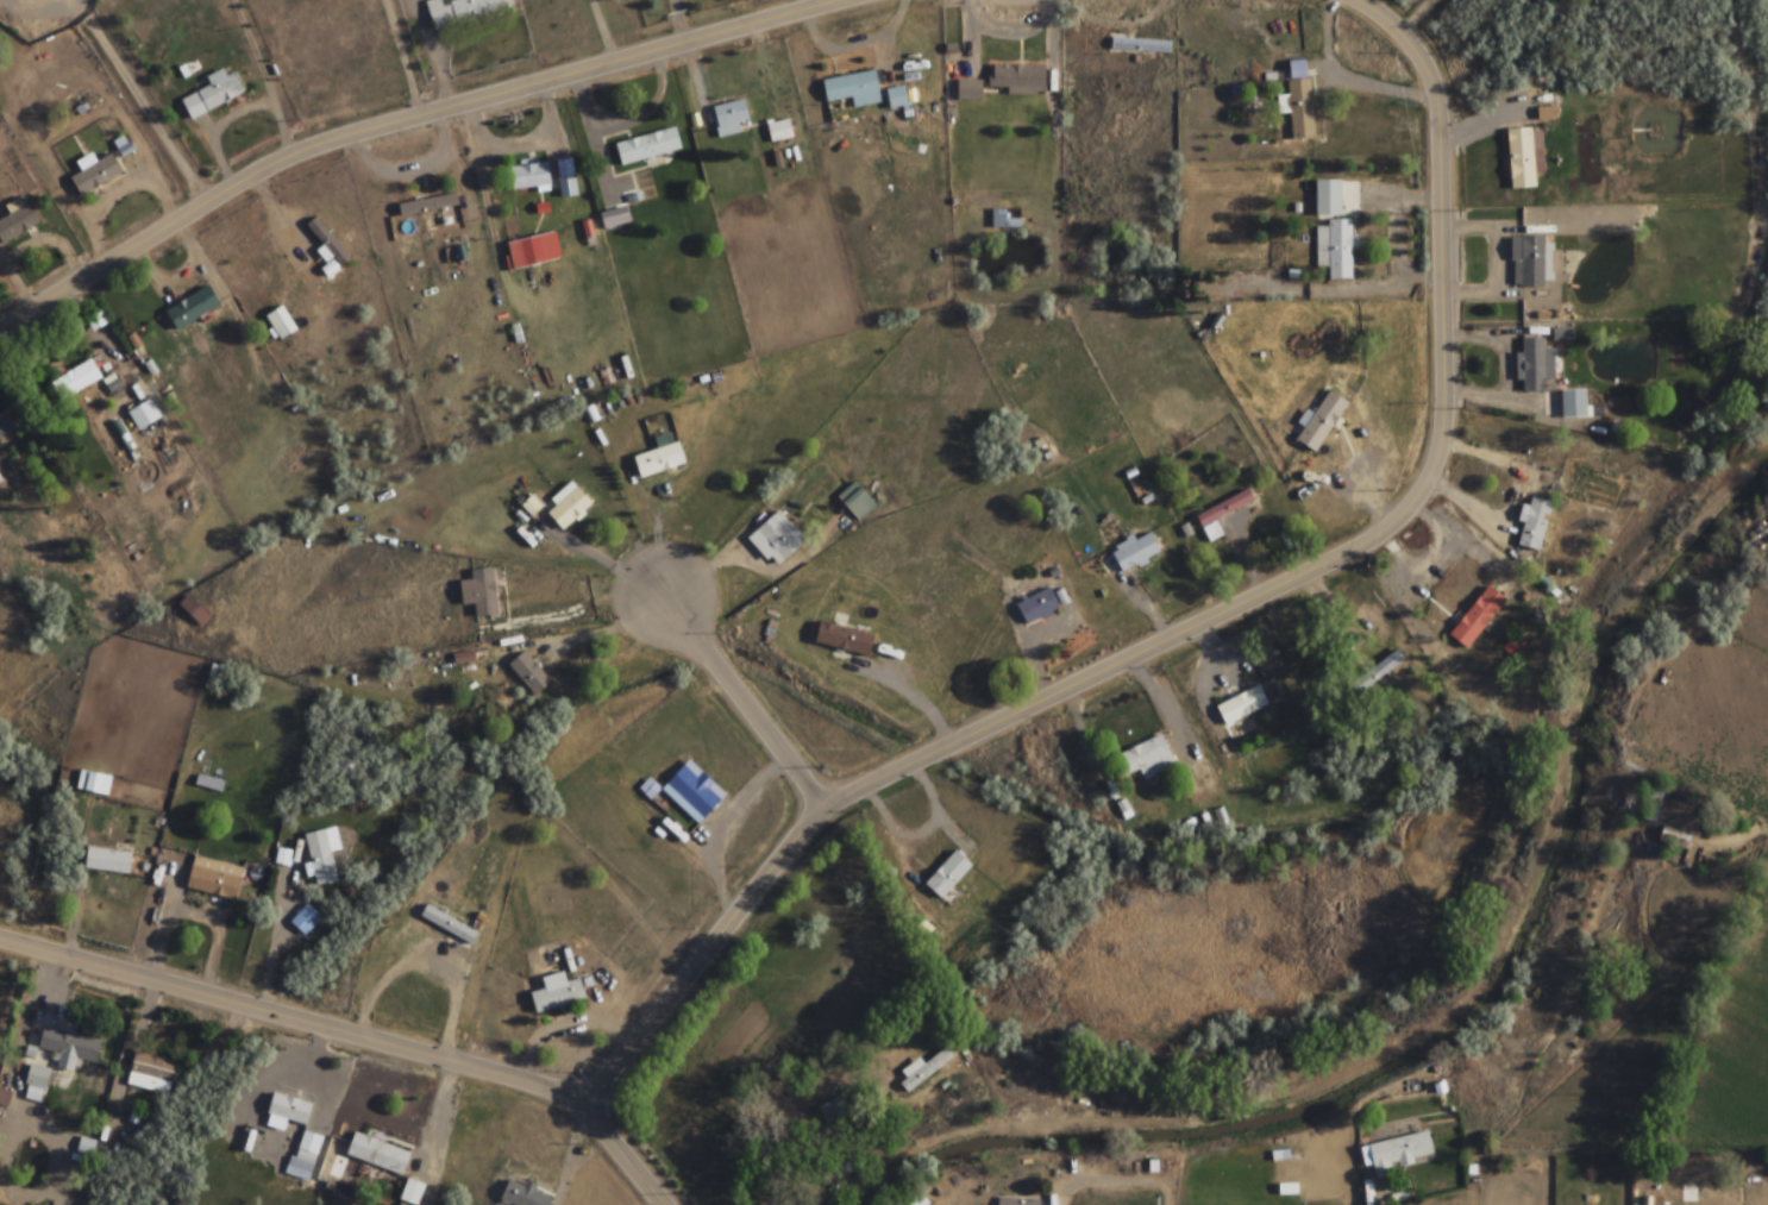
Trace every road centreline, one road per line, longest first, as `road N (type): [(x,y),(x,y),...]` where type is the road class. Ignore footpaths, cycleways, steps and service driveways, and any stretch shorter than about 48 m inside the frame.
road 1 (tertiary): [(1354,0),(1407,42),(1424,71),(1436,130),(1442,406),(1431,464),(1405,510),(1356,548),(819,811),(577,1106)]
road 2 (tertiary): [(0,327),(315,143),(838,0)]
road 3 (tertiary): [(577,1106),(532,1084),(0,940)]
road 4 (residential): [(819,811),(662,592)]
road 5 (tertiary): [(660,1204),(577,1106)]

